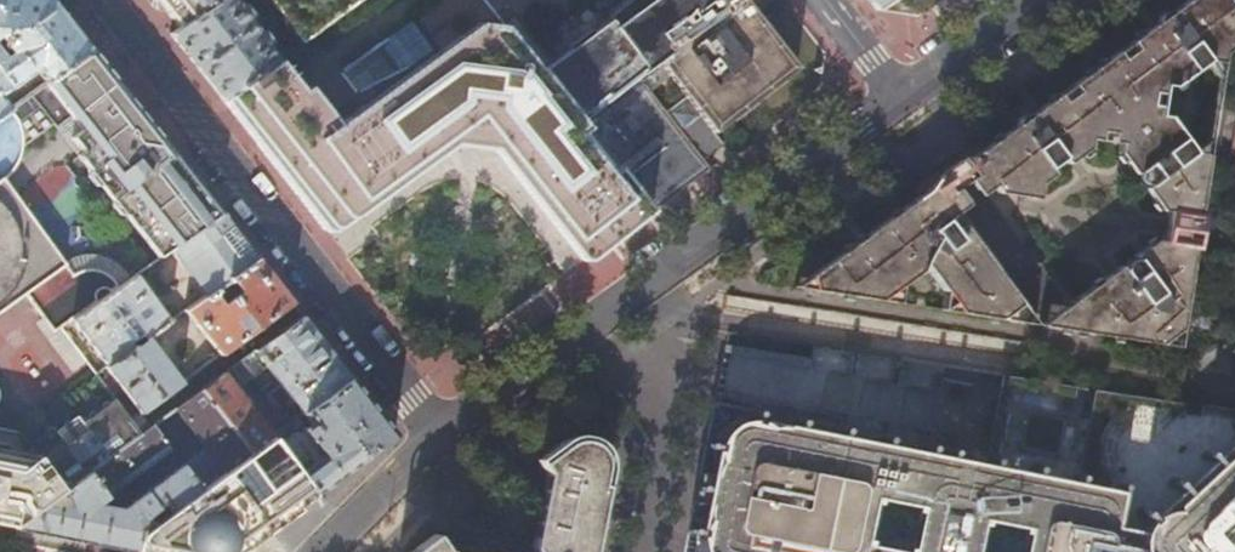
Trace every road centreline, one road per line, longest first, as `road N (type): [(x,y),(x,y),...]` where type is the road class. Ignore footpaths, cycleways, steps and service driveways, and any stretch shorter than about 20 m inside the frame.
road 1 (residential): [(440,438),(900,95)]
road 2 (residential): [(97,0),(440,438)]
road 3 (residential): [(900,95),(1032,0)]
road 4 (residential): [(325,551),(440,438)]

